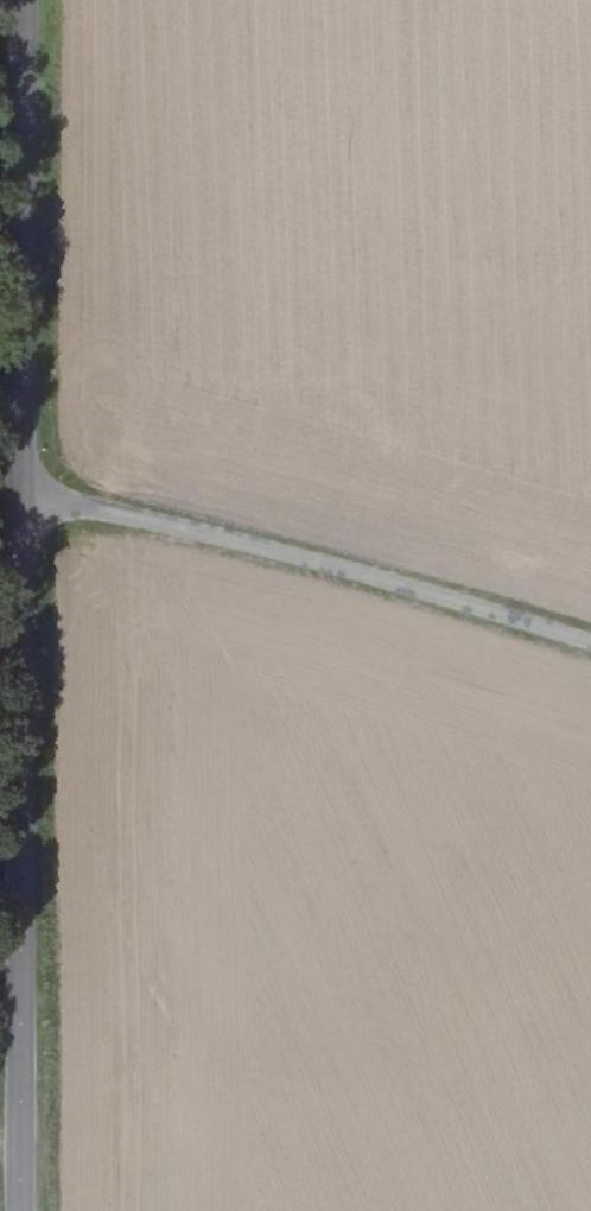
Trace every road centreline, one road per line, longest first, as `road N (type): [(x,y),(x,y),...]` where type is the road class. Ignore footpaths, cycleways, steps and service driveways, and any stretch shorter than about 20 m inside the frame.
road 1 (tertiary): [(20,498),(19,1210)]
road 2 (unclassified): [(20,498),(196,532),(590,652)]
road 3 (tertiary): [(32,0),(20,498)]

